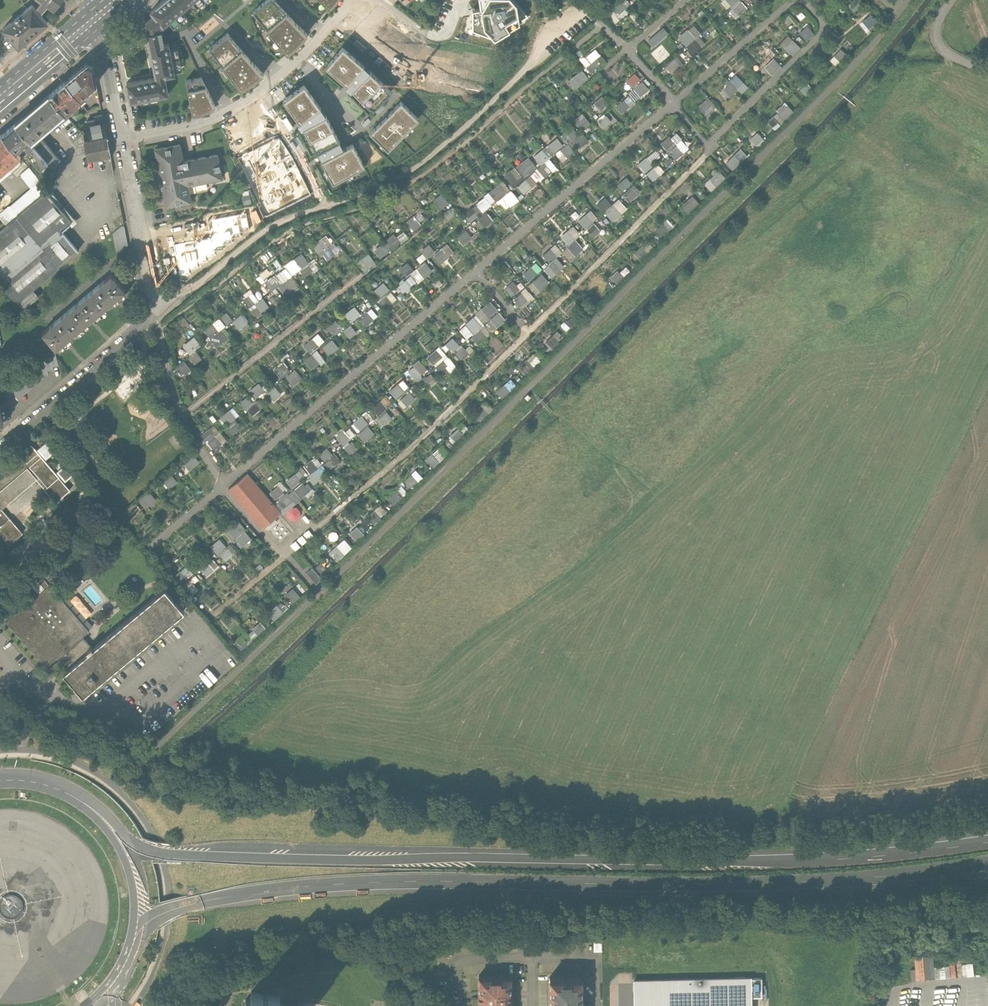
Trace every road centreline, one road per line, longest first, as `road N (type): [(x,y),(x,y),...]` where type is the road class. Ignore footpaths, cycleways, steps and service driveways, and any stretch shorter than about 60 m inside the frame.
road 1 (motorway): [(987,843),(797,862),(198,857),(142,846),(94,802),(65,792)]
road 2 (motorway): [(134,941),(153,919),(179,906),(292,887),(798,884),(987,864)]
road 3 (residential): [(164,307),(152,289),(99,15)]
road 4 (residential): [(164,307),(0,448)]
road 5 (primary): [(134,941),(125,860),(65,792)]
road 6 (secondary): [(0,97),(99,15)]

